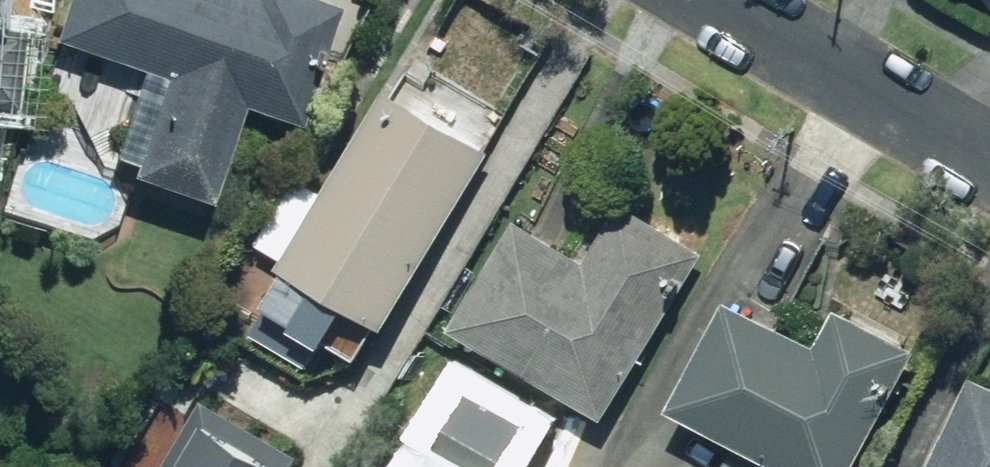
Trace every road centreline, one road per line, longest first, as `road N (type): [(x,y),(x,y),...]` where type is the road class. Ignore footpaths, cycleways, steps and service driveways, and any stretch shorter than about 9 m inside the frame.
road 1 (residential): [(714,0),(989,158)]

